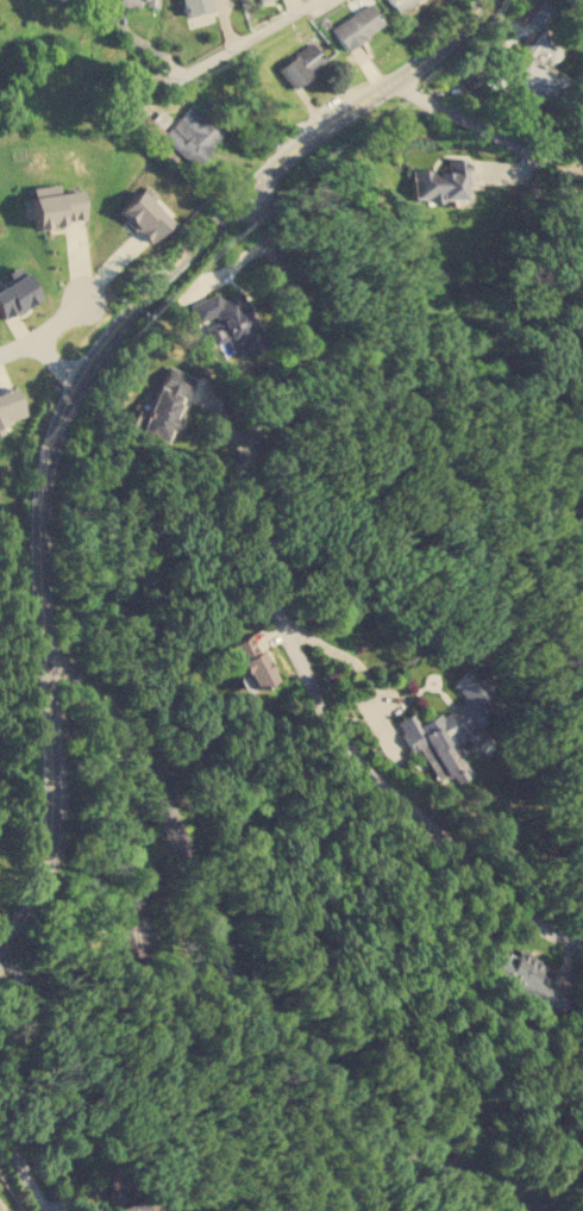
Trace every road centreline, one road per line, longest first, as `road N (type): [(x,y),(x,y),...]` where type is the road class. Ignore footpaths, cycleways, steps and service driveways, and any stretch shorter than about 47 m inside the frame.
road 1 (residential): [(250,194),(301,312),(302,336),(251,433),(246,499),(282,618),(322,709),(378,781),(560,936)]
road 2 (residential): [(44,654),(125,736),(162,792),(238,982),(308,1057),(393,1129),(559,1210)]
road 3 (residential): [(77,383),(42,482),(48,801),(39,866),(0,957)]
road 4 (residential): [(77,383),(167,270),(309,133),(399,77),(477,0)]
road 5 (residential): [(399,77),(416,96),(507,138),(565,185),(582,212)]
road 6 (residential): [(317,0),(169,85)]
road 7 (residential): [(8,949),(20,986),(18,1036),(0,1102)]

